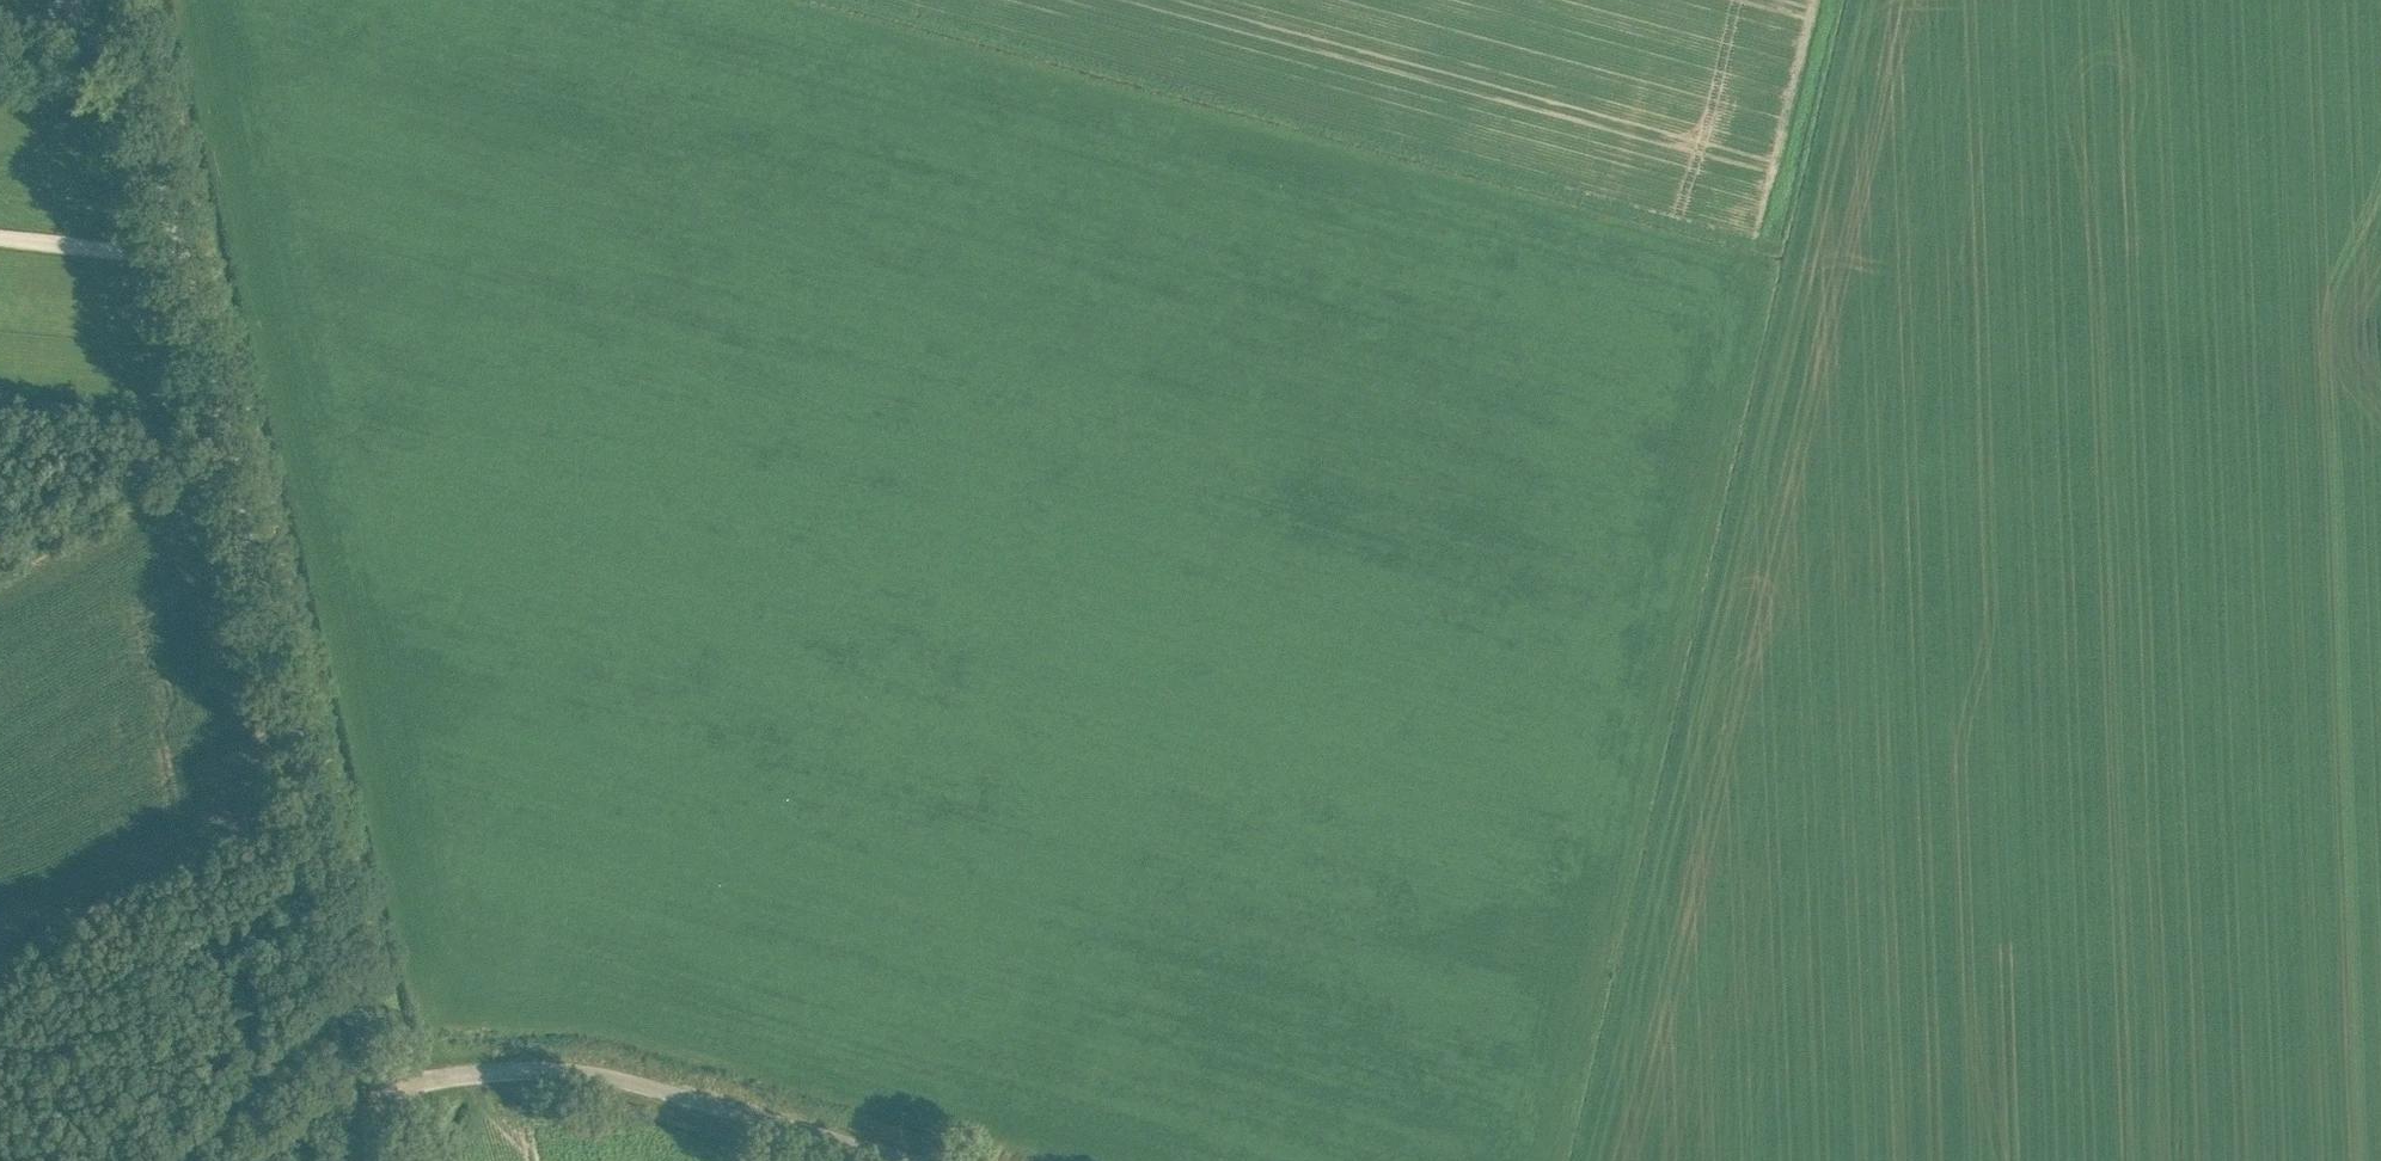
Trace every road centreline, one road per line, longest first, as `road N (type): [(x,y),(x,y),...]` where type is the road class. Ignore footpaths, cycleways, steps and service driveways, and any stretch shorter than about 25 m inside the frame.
road 1 (unclassified): [(379,1086),(122,0)]
road 2 (unclassified): [(915,1160),(580,1070),(379,1086)]

